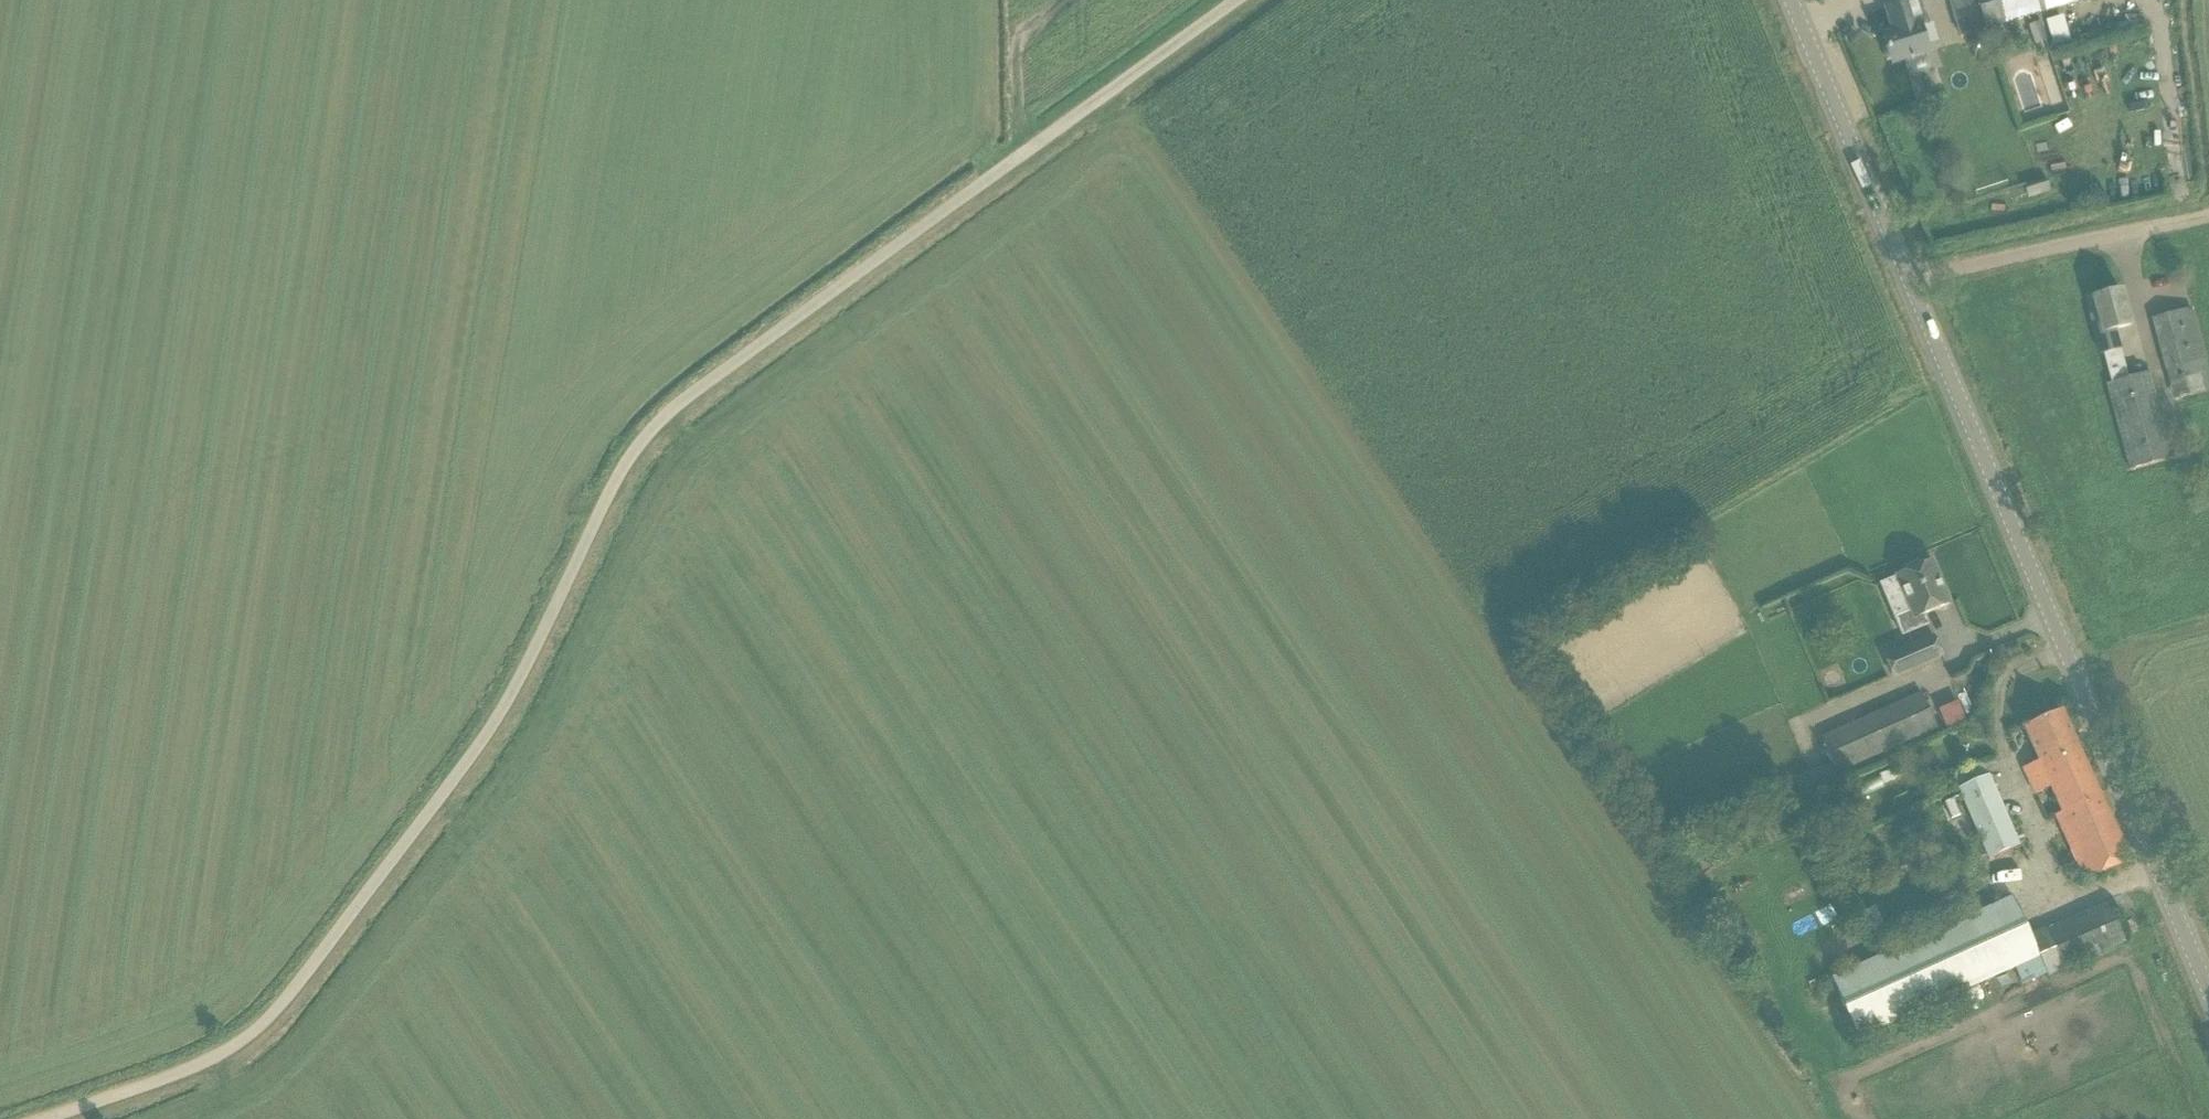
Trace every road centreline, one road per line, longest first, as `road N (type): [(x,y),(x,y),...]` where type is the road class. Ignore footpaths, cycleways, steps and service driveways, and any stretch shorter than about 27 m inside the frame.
road 1 (unclassified): [(44,1118),(182,1072),(270,1018),(494,725),(628,456),(666,414),(1238,0)]
road 2 (tertiary): [(2208,994),(1792,0)]
road 3 (track): [(1909,279),(2208,215)]

